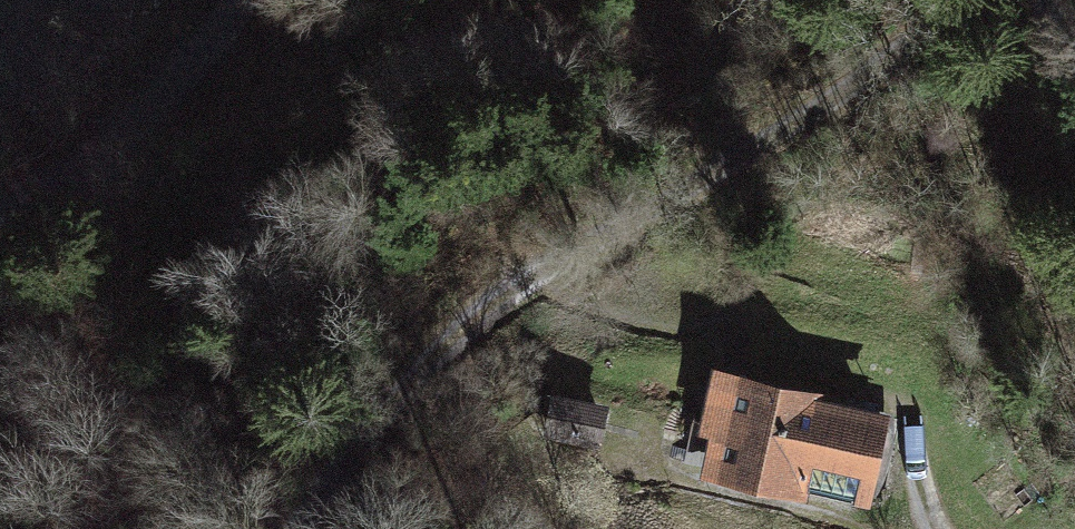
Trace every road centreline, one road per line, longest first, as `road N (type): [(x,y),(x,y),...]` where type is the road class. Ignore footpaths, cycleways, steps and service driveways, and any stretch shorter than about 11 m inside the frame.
road 1 (track): [(375,431),(483,311),(837,107),(987,0)]
road 2 (track): [(877,528),(799,496),(601,455),(375,431),(306,528)]
road 3 (track): [(1074,144),(1060,121),(1053,0)]

